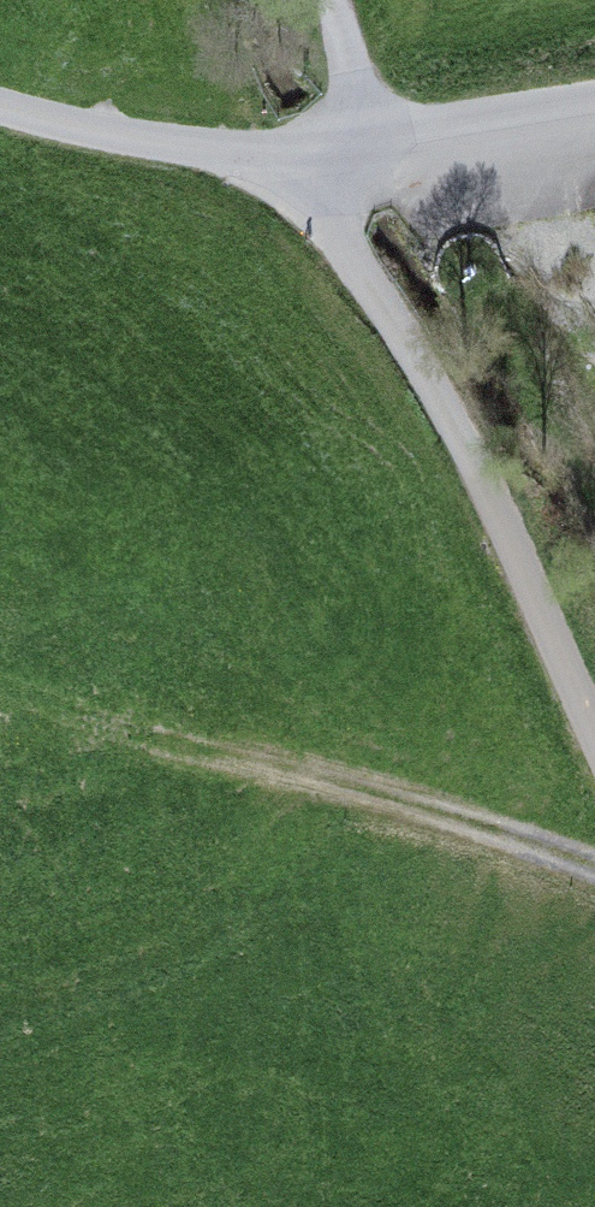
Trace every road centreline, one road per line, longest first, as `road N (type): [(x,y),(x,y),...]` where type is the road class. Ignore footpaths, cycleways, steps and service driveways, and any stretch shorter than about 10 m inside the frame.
road 1 (track): [(594,714),(337,227),(353,139)]
road 2 (track): [(0,710),(594,855)]
road 3 (residential): [(0,110),(155,147),(241,153),(594,97)]
road 4 (track): [(321,0),(353,139)]

